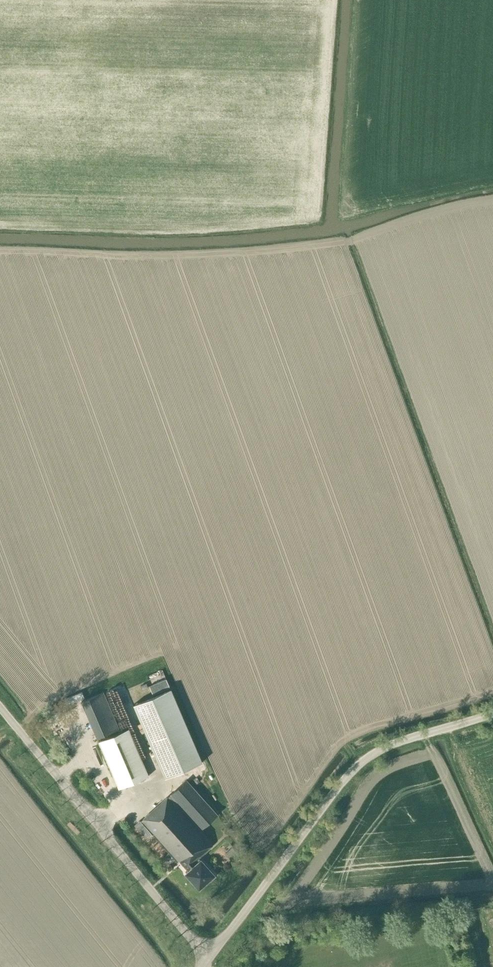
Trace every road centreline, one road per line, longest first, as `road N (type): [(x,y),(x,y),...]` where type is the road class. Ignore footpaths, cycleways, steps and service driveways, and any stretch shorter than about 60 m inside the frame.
road 1 (unclassified): [(208,958),(363,762),(399,742),(492,714)]
road 2 (unclassified): [(208,958),(0,706)]

